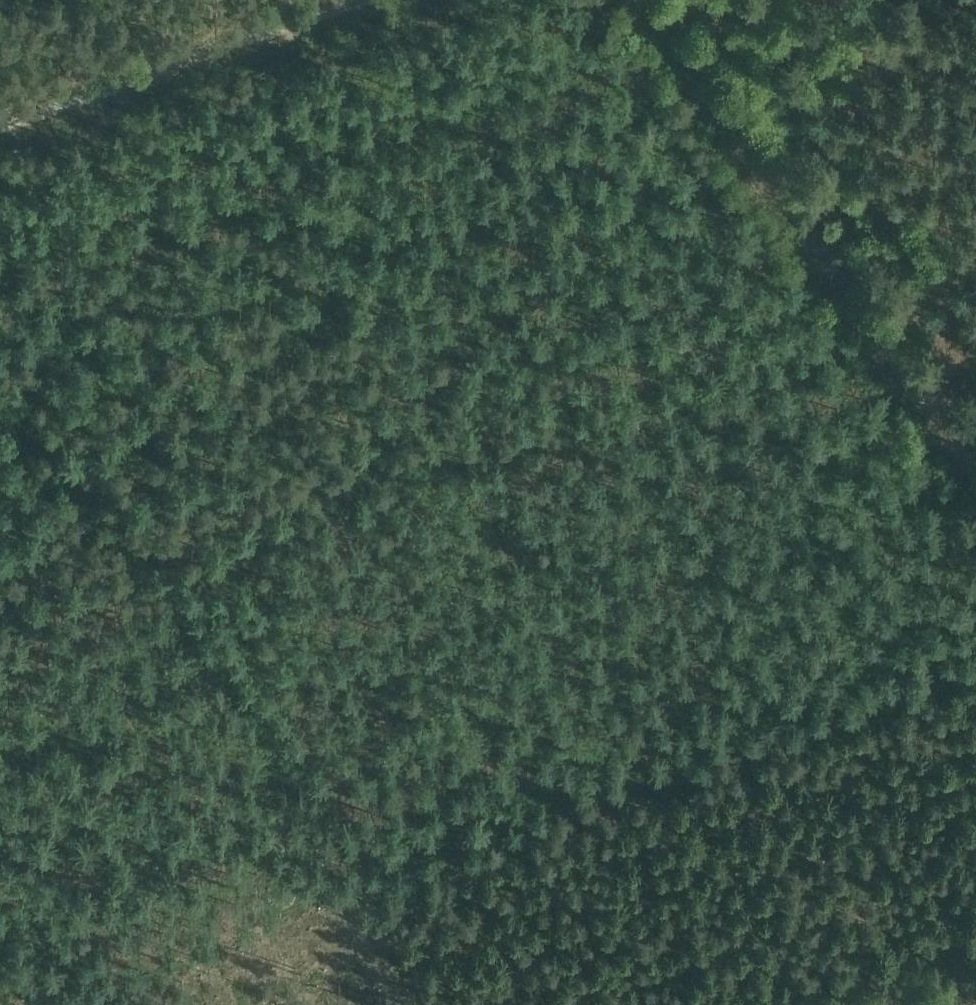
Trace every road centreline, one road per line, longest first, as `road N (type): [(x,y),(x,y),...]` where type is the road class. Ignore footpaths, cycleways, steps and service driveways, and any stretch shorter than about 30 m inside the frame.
road 1 (track): [(975,487),(638,0)]
road 2 (track): [(376,0),(0,133)]

